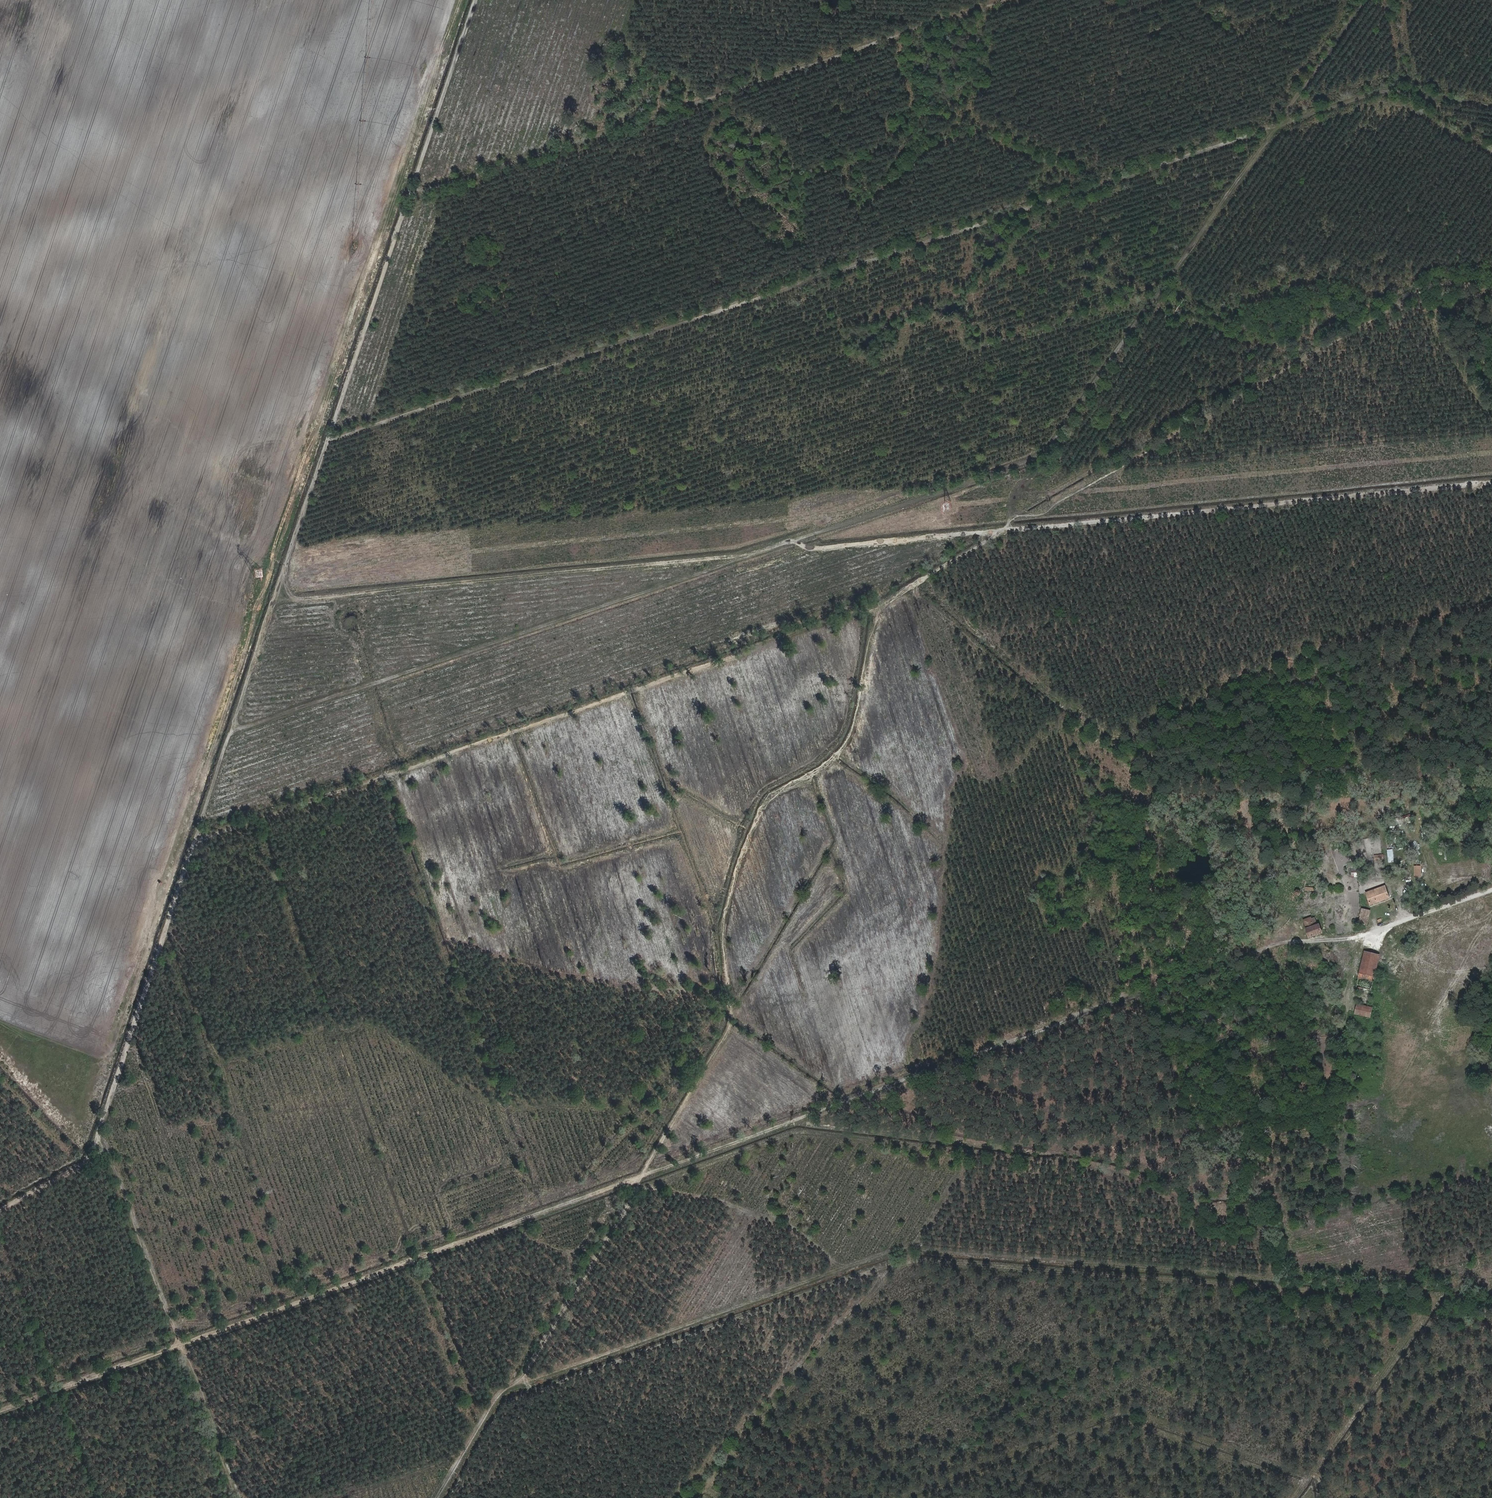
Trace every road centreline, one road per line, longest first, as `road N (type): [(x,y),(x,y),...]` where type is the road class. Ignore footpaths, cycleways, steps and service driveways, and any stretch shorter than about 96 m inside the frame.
road 1 (track): [(477,0),(335,437),(225,738),(103,1141),(237,1497)]
road 2 (track): [(1368,0),(1042,455),(757,551),(278,602)]
road 3 (track): [(1491,107),(1385,92),(335,437)]
road 4 (track): [(1491,1299),(904,1260),(506,1400),(449,1497)]
road 5 (track): [(0,1408),(793,1121),(990,1145)]
road 6 (track): [(1277,1274),(903,1247),(505,1389),(437,1497)]
road 7 (track): [(999,531),(875,606),(194,836)]
road 8 (track): [(531,1391),(523,1375),(637,1188),(798,1130),(1077,1161),(1121,1173)]
road 9 (track): [(797,538),(808,547),(1491,483)]
road 10 (track): [(637,1188),(729,1026),(724,921),(756,820),(774,793),(813,774),(849,736),(875,606)]
road 11 (track): [(413,198),(1004,0)]
road 12 (track): [(757,551),(225,738)]
road 13 (track): [(793,1121),(1283,941)]
road 14 (track): [(1423,291),(1047,513),(1009,520)]
road 15 (track): [(896,1497),(1127,1409),(1323,1480)]
road 16 (track): [(926,1497),(1127,1421),(1302,1485)]
road 17 (track): [(0,1019),(97,1057),(109,1054),(184,836)]
road 18 (track): [(904,1260),(698,1497)]
road 19 (track): [(1439,1298),(1295,1497)]
road 20 (track): [(1439,1298),(1444,1310),(1323,1480),(1323,1497)]
road 21 (track): [(103,1141),(87,1164),(0,1213)]
road 22 (track): [(1491,890),(1373,933)]

